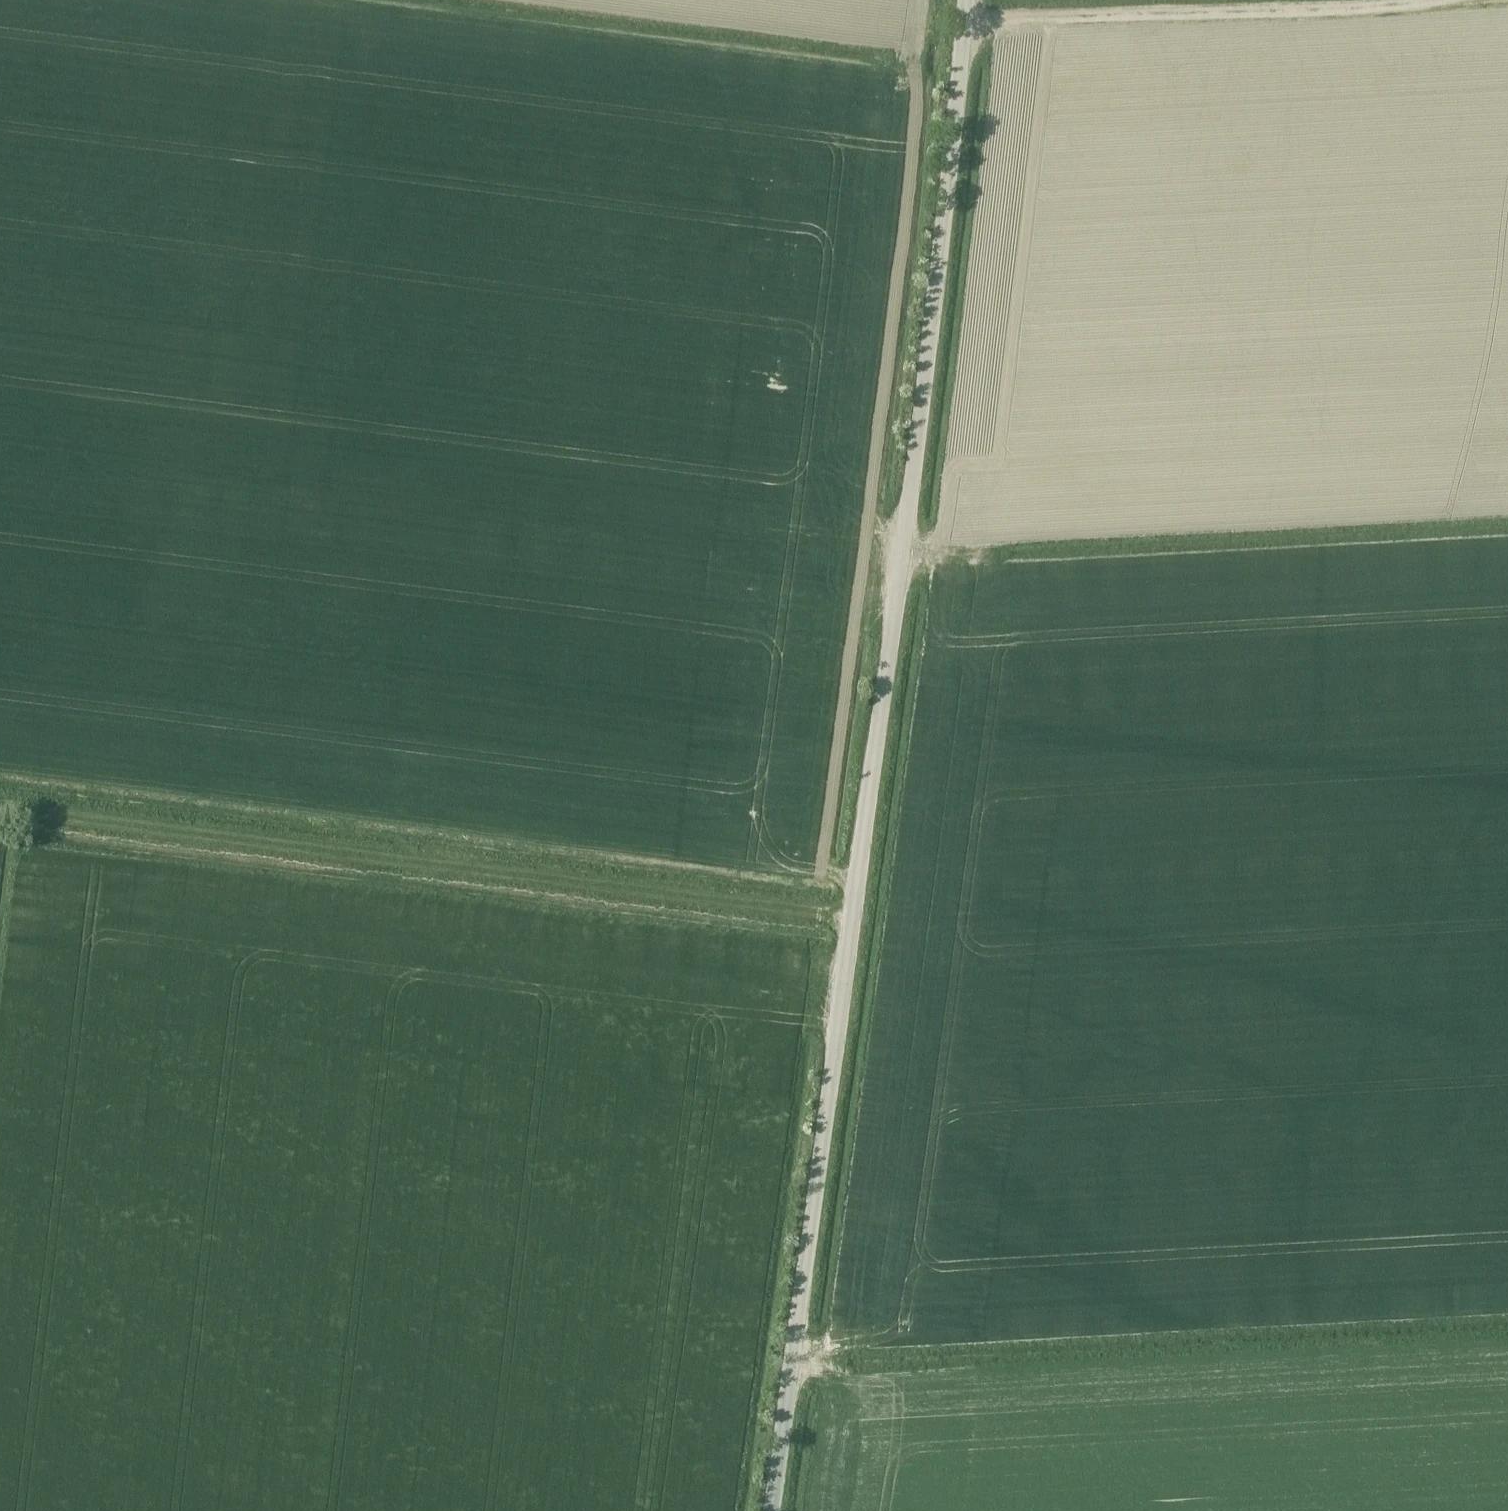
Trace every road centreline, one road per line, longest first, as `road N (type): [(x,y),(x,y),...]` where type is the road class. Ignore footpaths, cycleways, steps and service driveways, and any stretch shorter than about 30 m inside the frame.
road 1 (unclassified): [(770,1510),(900,553),(964,0)]
road 2 (track): [(1462,0),(962,22)]

